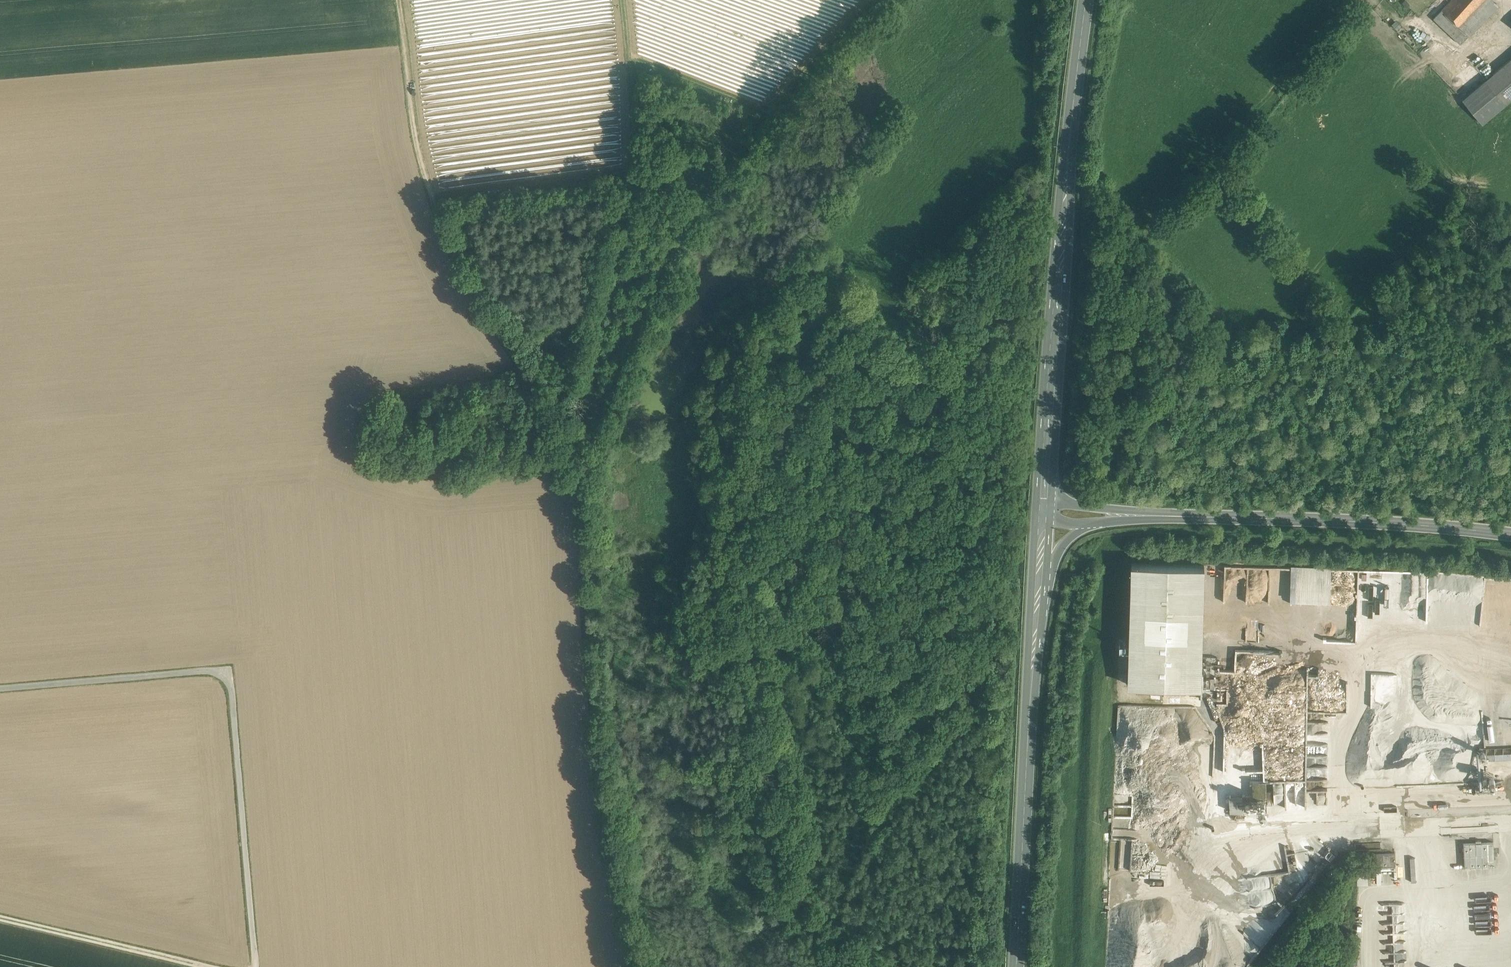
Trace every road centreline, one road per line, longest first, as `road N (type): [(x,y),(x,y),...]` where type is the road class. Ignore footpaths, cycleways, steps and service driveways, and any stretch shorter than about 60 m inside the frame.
road 1 (track): [(641,966),(592,707),(569,432),(607,314),(635,176),(637,111),(622,0)]
road 2 (track): [(0,689),(224,675),(232,691),(256,966)]
road 3 (primary): [(1085,0),(1043,512)]
road 4 (track): [(569,432),(557,426),(473,296),(435,209),(414,134),(397,0)]
road 5 (tertiary): [(1105,515),(1510,535)]
road 6 (primary): [(1039,575),(1016,966)]
road 7 (track): [(220,966),(0,914)]

